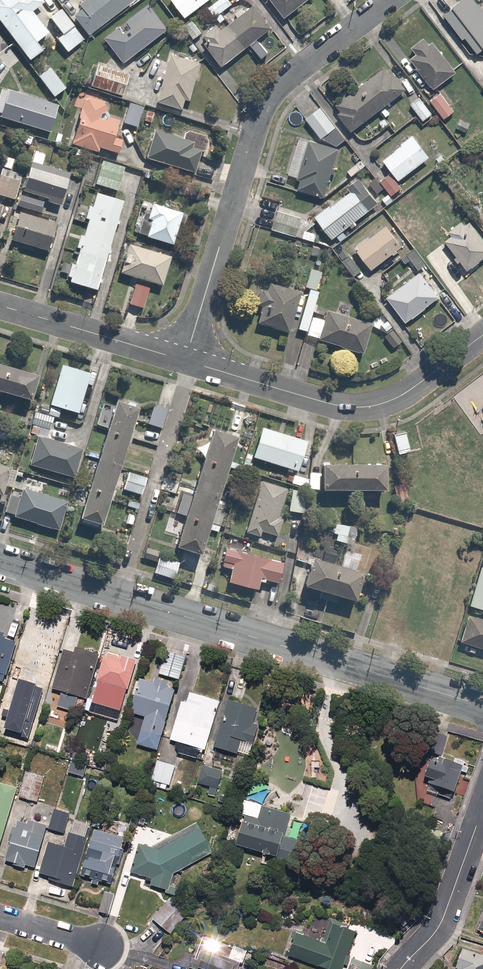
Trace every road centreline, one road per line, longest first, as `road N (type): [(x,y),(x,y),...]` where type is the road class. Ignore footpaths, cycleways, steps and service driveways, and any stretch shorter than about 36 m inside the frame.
road 1 (unclassified): [(0,562),(482,706)]
road 2 (residential): [(183,358),(247,149),(270,97),(388,0)]
road 3 (residential): [(183,358),(355,406),(395,397),(482,338)]
road 4 (residential): [(0,304),(183,358)]
road 5 (residential): [(482,805),(441,922),(400,968)]

